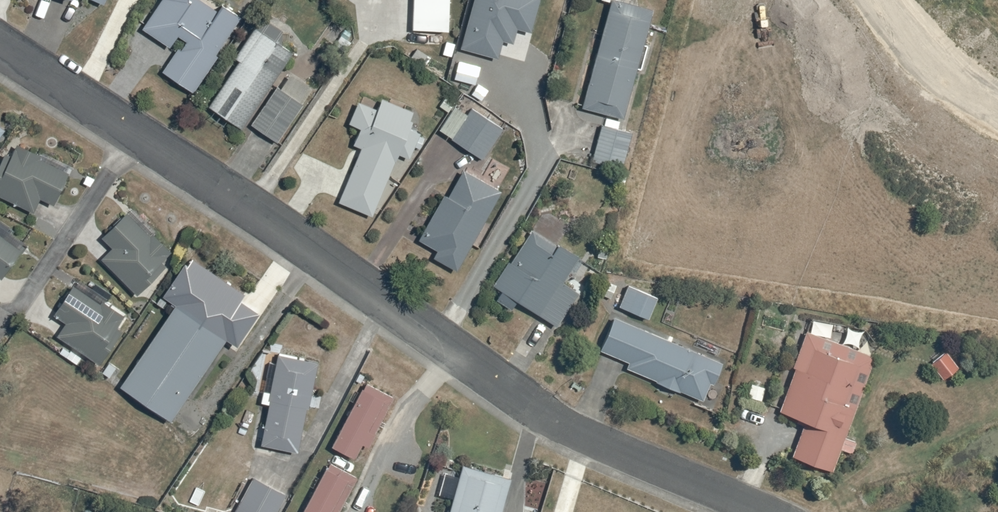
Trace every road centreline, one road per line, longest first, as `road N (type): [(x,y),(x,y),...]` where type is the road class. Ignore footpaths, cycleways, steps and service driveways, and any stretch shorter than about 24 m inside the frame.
road 1 (residential): [(0,43),(539,409),(770,511)]
road 2 (unknown): [(886,0),(922,49),(997,111)]

